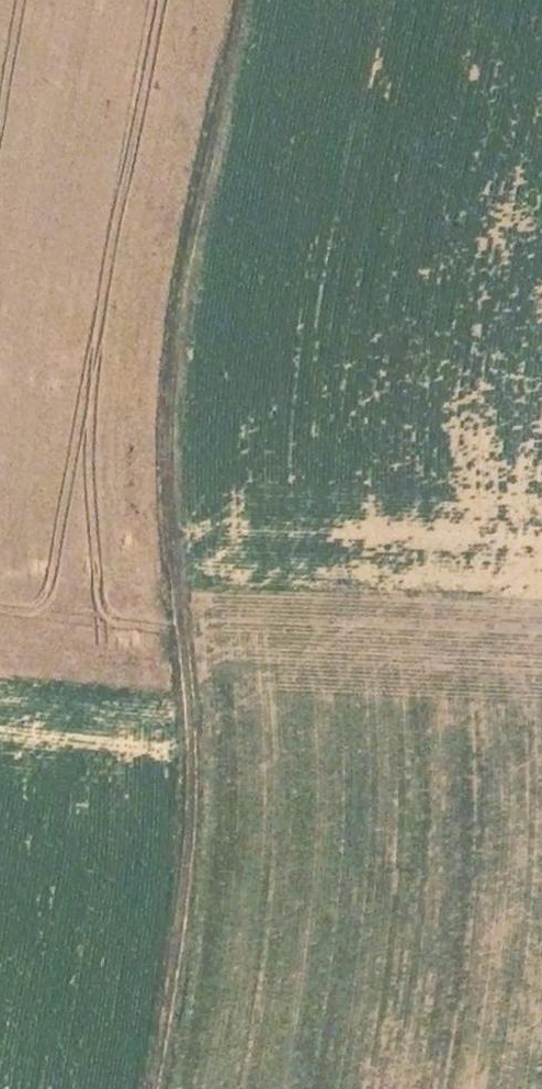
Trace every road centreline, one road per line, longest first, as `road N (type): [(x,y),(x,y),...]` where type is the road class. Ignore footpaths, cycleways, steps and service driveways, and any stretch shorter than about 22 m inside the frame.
road 1 (track): [(155,1088),(191,870),(192,678),(164,510),(176,341),(245,0)]

